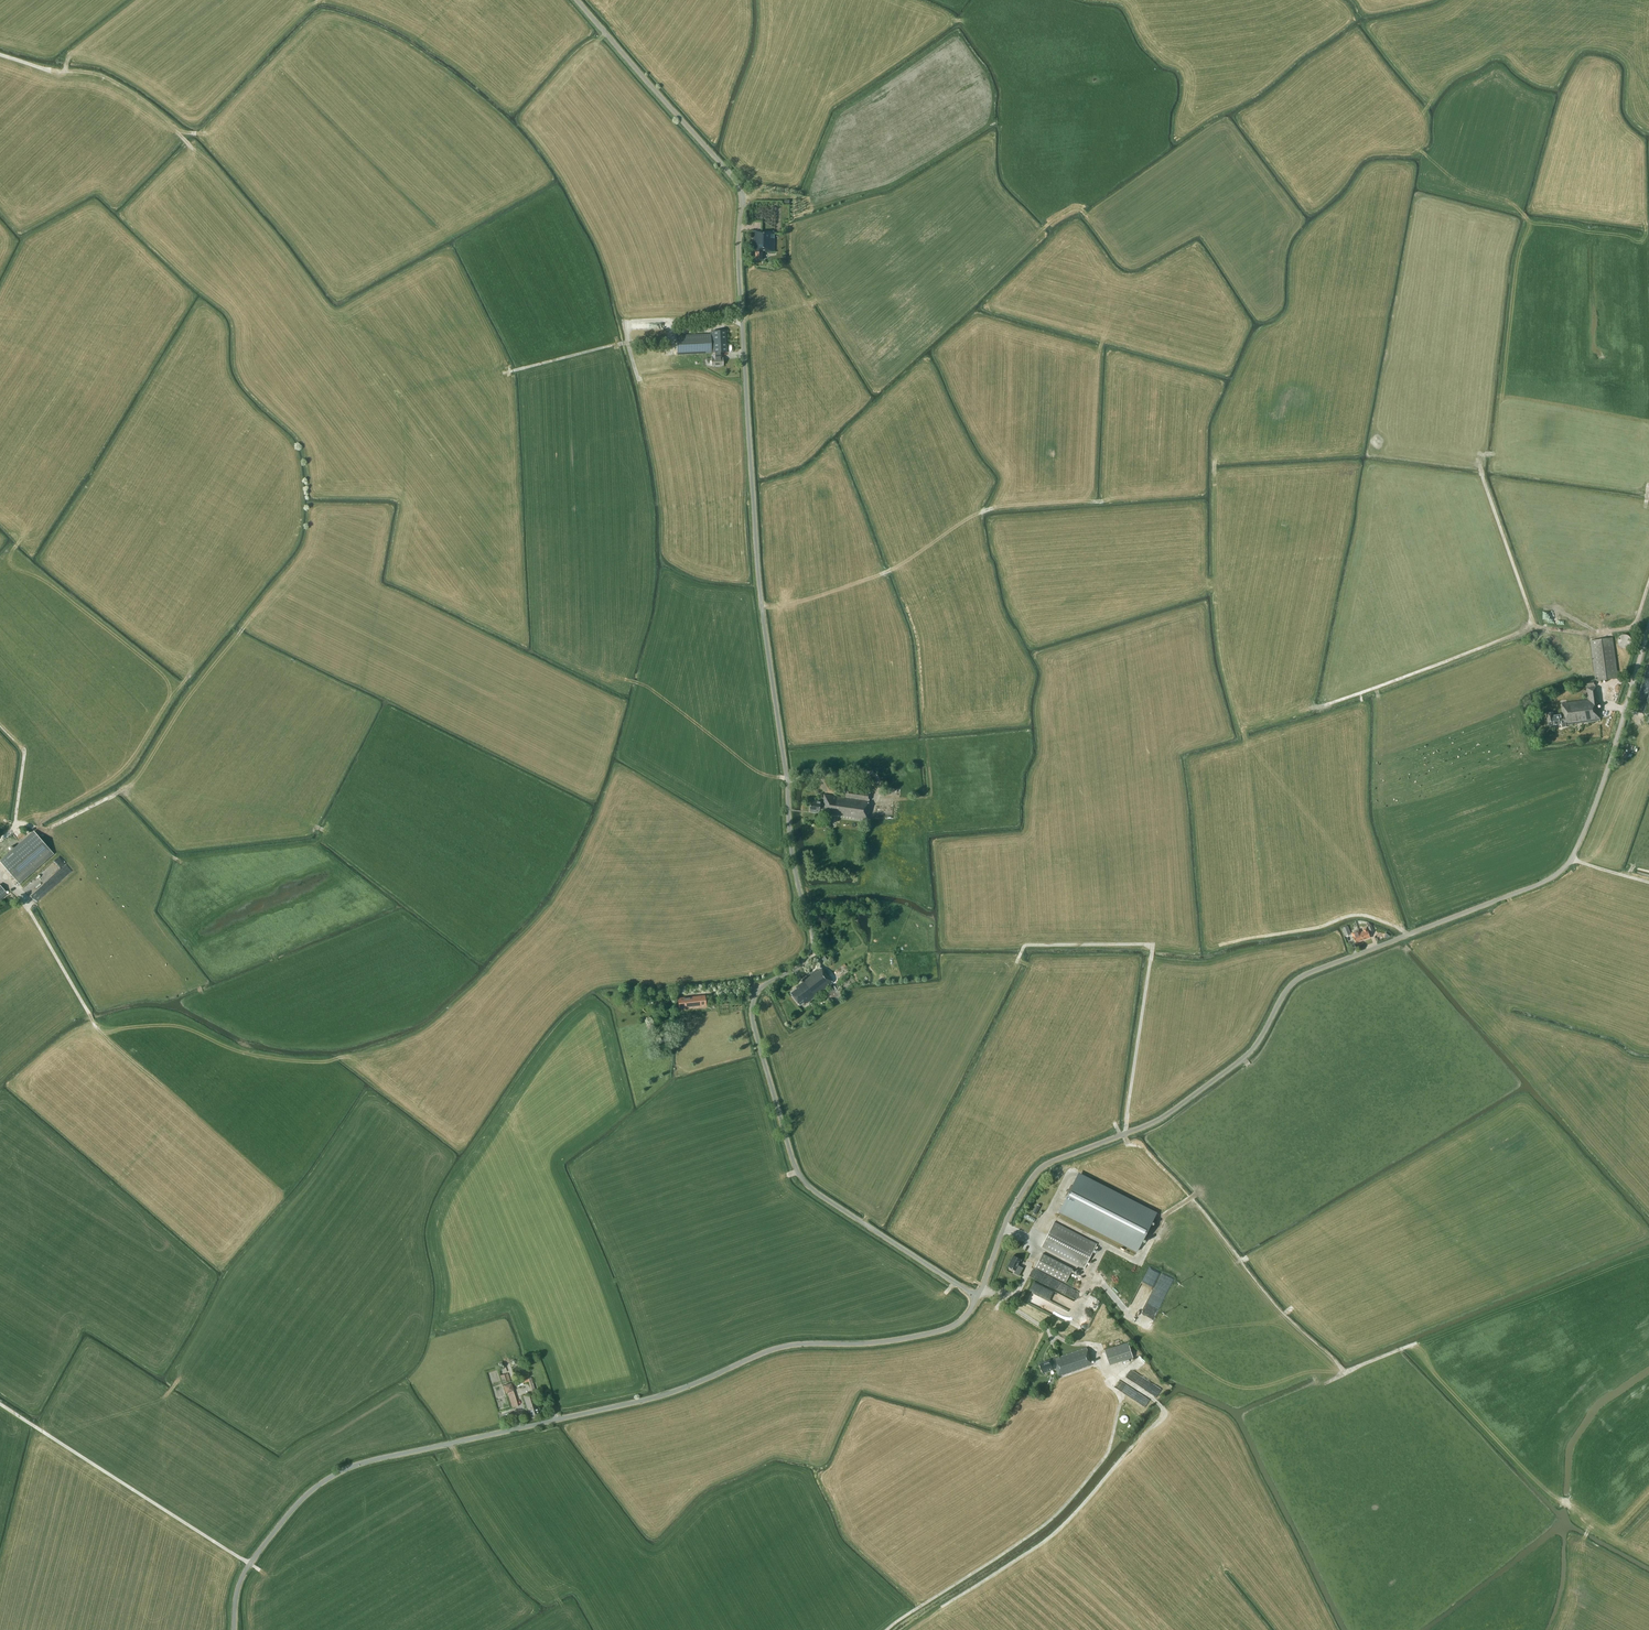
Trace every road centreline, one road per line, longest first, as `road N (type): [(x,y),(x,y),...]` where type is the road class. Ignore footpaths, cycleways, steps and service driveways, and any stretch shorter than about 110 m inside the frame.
road 1 (unclassified): [(977,1296),(815,1191),(797,1169),(752,1015),(758,990),(800,966),(813,939),(789,835),(759,583),(741,198),(729,172),(578,0)]
road 2 (unclassified): [(977,1296),(1010,1212),(1042,1166),(1159,1121),(1248,1055),(1284,993),(1310,973),(1565,868),(1608,771),(1648,631)]
road 3 (unclassified): [(234,1629),(250,1564),(297,1504),(344,1470),(663,1395),(779,1347),(946,1330),(977,1296)]

